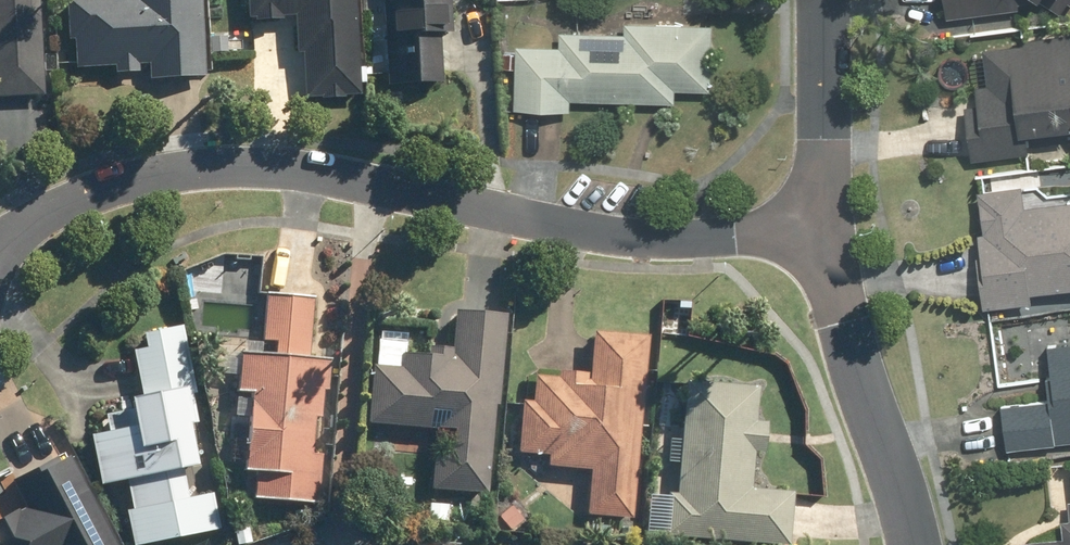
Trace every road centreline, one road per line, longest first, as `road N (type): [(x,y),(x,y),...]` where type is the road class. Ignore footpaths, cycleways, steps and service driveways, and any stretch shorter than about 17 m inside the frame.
road 1 (residential): [(0,246),(74,199),(186,167),(300,168),(653,239),(818,219)]
road 2 (residential): [(818,219),(842,327),(902,490),(914,544)]
road 3 (residential): [(818,0),(818,219)]

